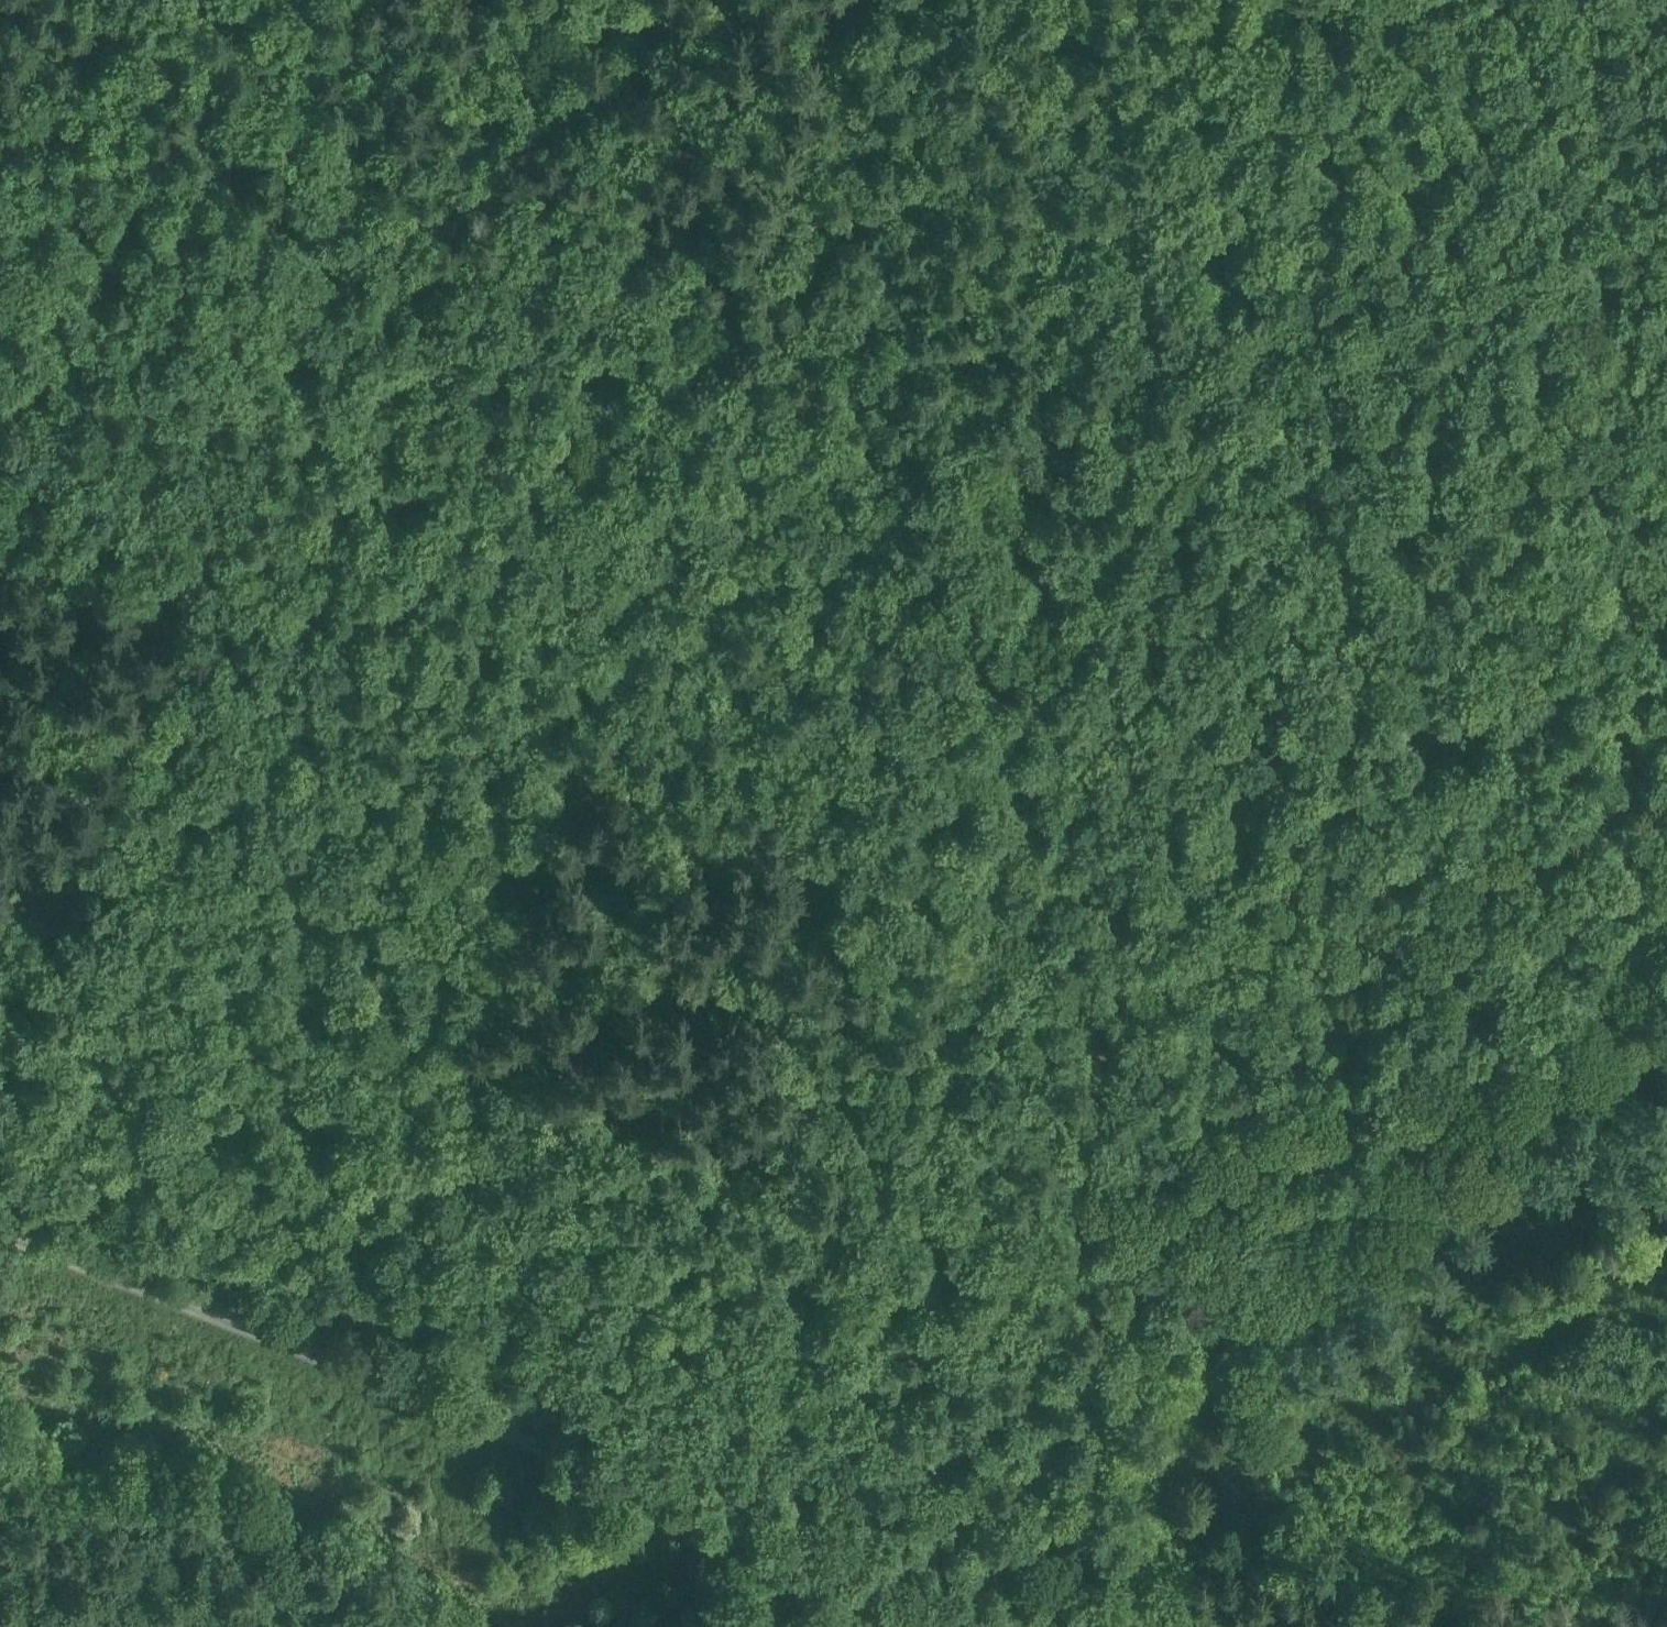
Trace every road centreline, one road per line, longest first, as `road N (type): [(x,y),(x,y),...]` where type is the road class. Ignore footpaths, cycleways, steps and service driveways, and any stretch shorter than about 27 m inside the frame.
road 1 (track): [(1326,0),(715,1500)]
road 2 (track): [(715,1500),(0,1221)]
road 3 (track): [(1029,1626),(715,1500)]
road 4 (track): [(715,1500),(665,1626)]

